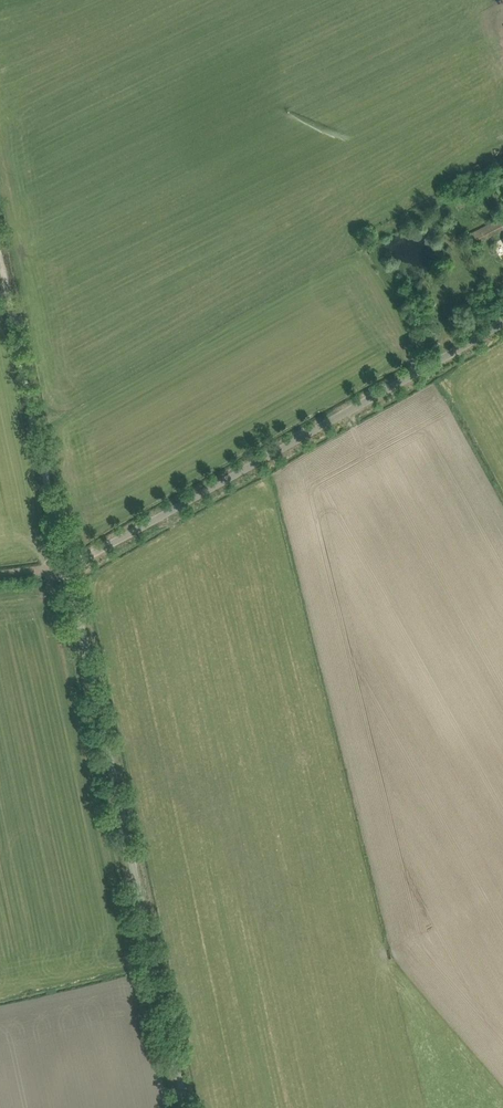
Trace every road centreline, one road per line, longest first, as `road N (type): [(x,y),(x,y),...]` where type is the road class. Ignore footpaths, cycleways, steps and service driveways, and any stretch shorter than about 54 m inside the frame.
road 1 (unclassified): [(67,567),(184,1107)]
road 2 (unclassified): [(67,567),(502,322)]
road 3 (track): [(0,577),(67,567),(0,259)]

